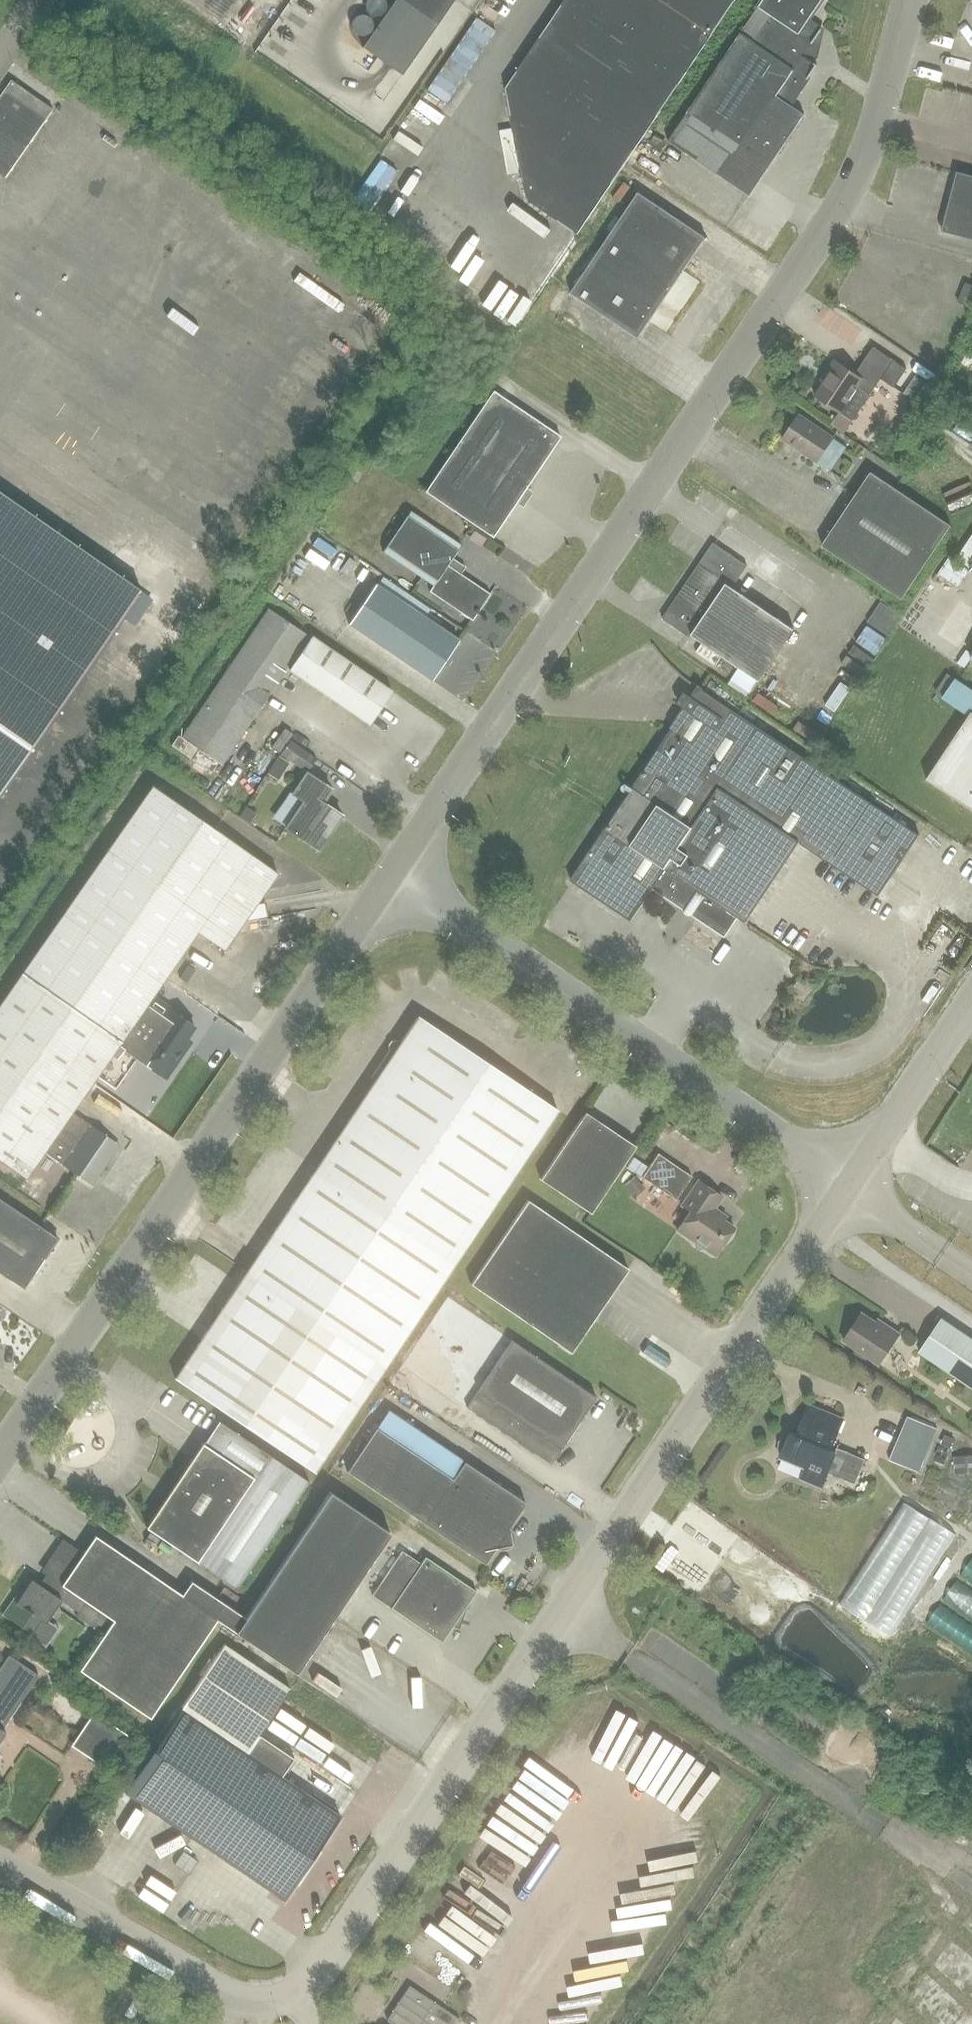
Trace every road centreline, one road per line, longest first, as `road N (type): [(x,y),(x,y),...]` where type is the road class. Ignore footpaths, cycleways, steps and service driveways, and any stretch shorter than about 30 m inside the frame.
road 1 (unclassified): [(0,1863),(243,1997),(282,1995),(322,1970),(849,1189)]
road 2 (unclassified): [(912,0),(869,154),(830,229),(395,873)]
road 3 (unclassified): [(395,873),(0,1464)]
road 4 (unclassified): [(849,1189),(395,873)]
road 5 (unclassified): [(849,1189),(971,1008)]
road 6 (unclassified): [(971,1272),(849,1189)]

